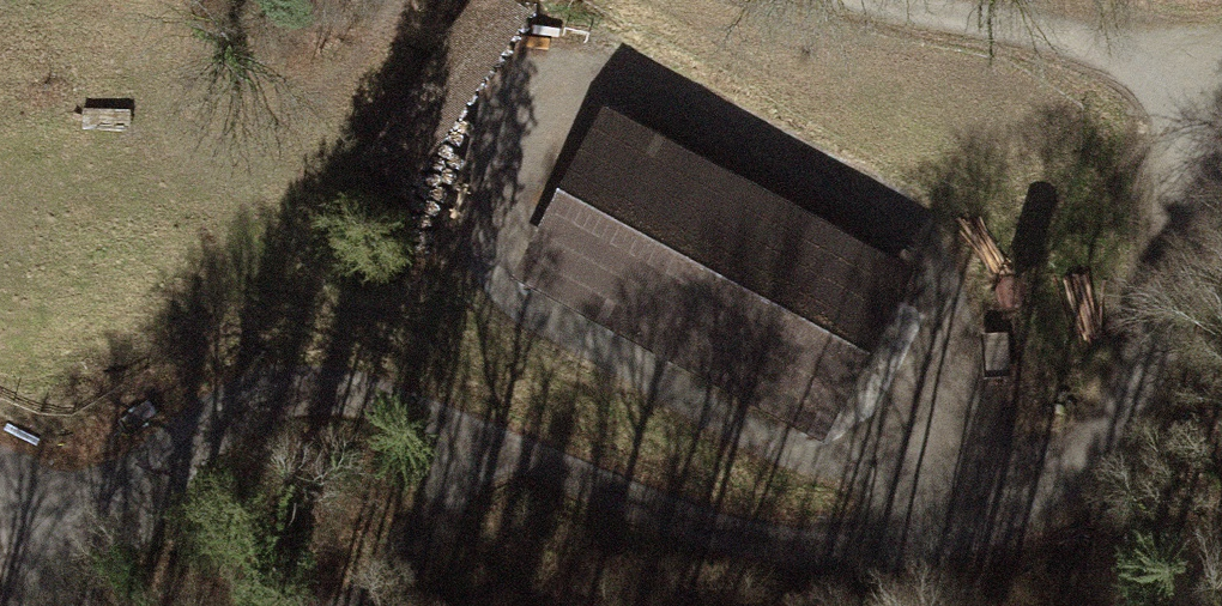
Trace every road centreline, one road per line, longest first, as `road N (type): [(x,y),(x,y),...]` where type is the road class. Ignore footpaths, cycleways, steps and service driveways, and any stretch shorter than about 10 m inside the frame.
road 1 (track): [(1012,518),(944,432),(943,275),(894,210),(624,73),(541,81),(480,188),(492,282),(785,453),(868,454)]
road 2 (track): [(1221,124),(1084,478)]
road 3 (track): [(891,0),(1221,76)]
road 4 (track): [(349,605),(398,566),(477,443)]

